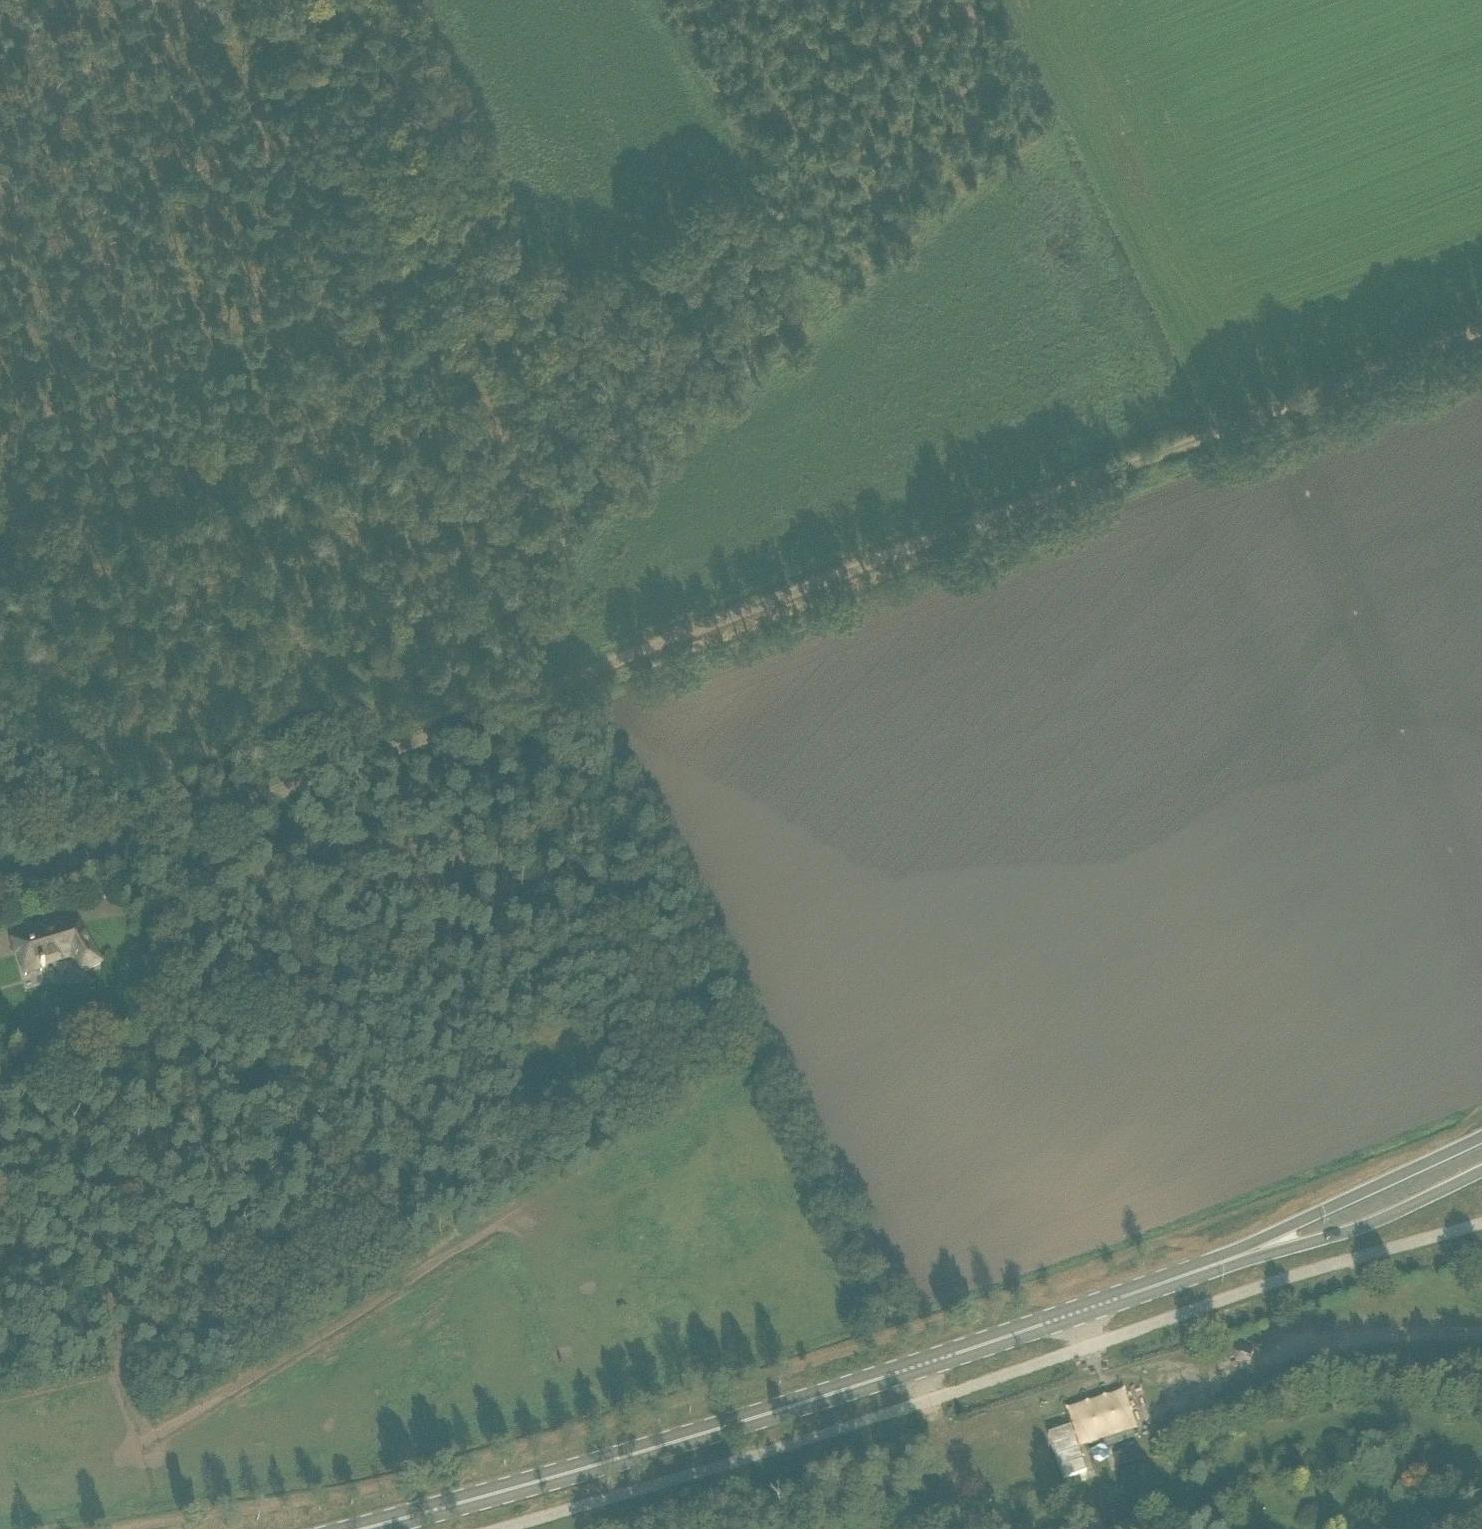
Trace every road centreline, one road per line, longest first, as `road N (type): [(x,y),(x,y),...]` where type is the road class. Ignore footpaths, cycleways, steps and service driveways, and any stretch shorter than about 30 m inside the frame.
road 1 (track): [(1481,329),(525,694),(0,881)]
road 2 (secondary): [(365,1528),(920,1366),(1248,1254)]
road 3 (secondary): [(1481,1138),(1325,1208),(1248,1254)]
road 4 (secondary): [(1248,1254),(1354,1230),(1481,1172)]
road 5 (track): [(920,1366),(974,1524)]

